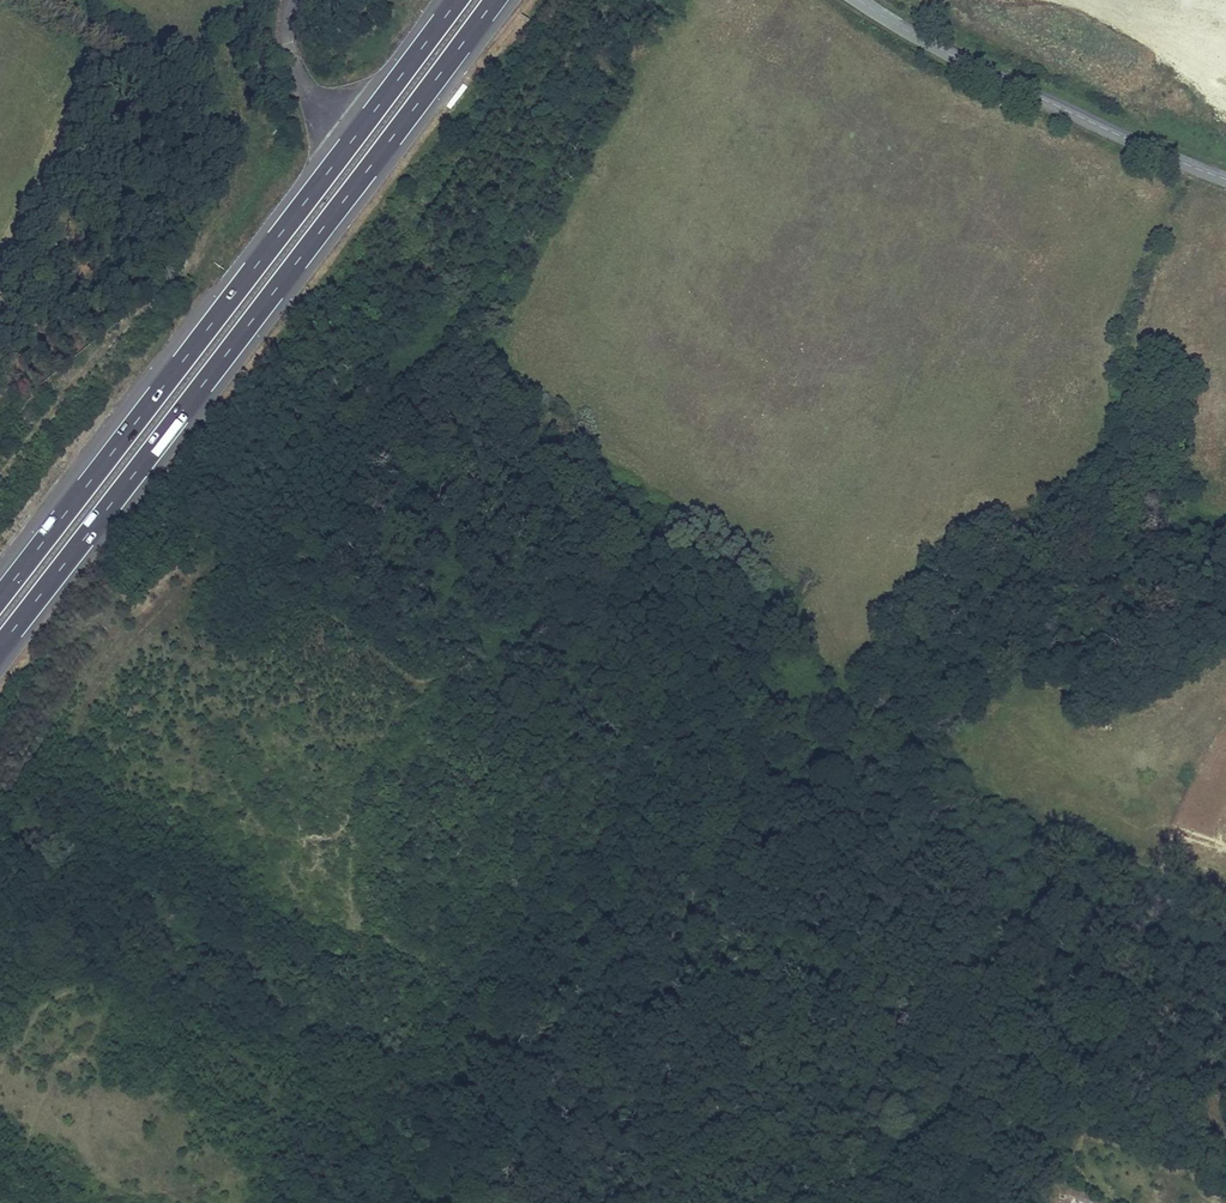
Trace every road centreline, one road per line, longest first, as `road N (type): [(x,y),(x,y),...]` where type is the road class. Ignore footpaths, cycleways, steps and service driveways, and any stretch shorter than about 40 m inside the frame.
road 1 (motorway): [(0,646),(494,0)]
road 2 (motorway): [(456,0),(0,597)]
road 3 (track): [(196,581),(275,450),(308,370),(345,324),(430,272),(449,251),(541,99),(616,0)]
road 4 (tertiary): [(1225,179),(1014,86),(859,0)]

